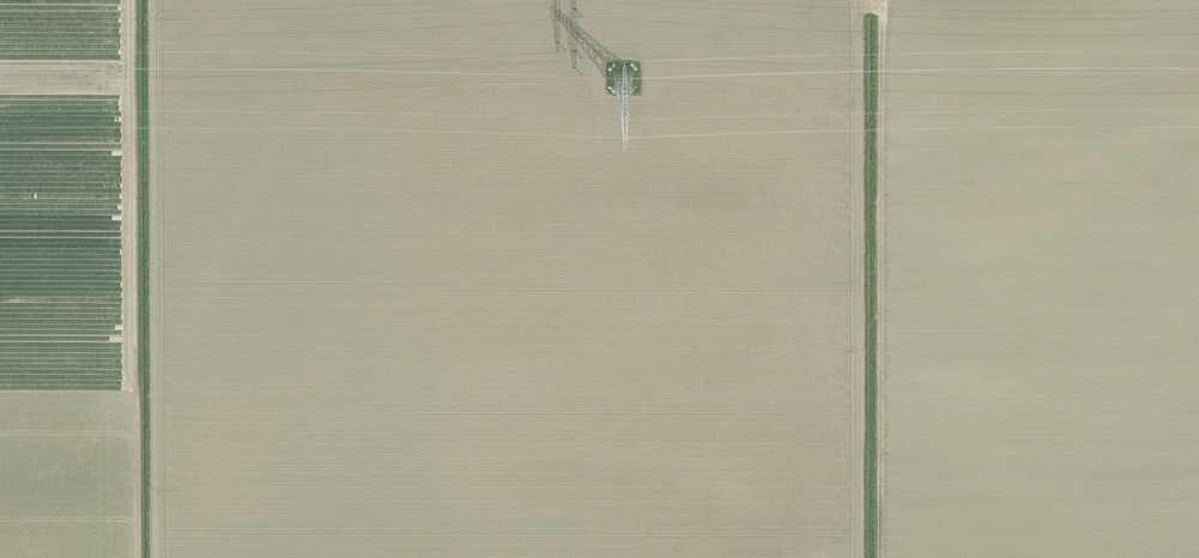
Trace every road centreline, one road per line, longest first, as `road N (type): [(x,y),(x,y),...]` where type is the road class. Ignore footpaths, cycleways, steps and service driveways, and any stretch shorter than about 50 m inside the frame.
road 1 (track): [(859,557),(859,0)]

